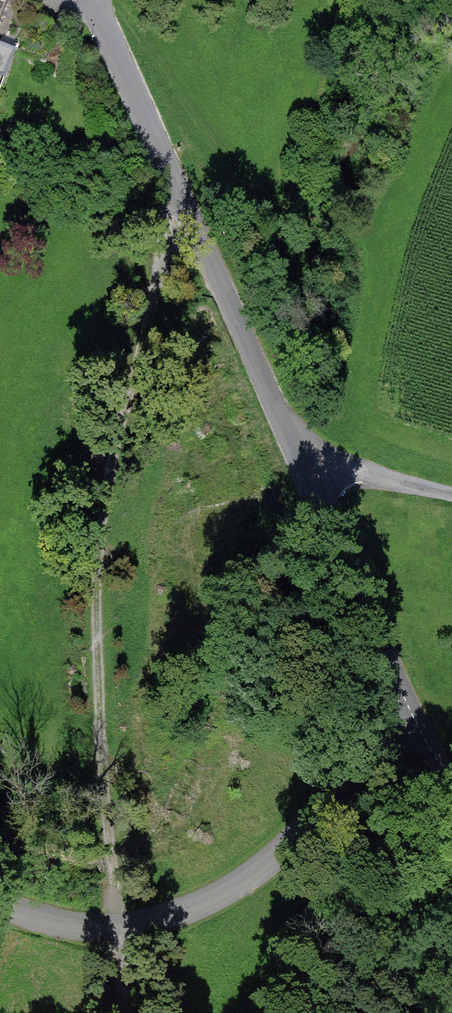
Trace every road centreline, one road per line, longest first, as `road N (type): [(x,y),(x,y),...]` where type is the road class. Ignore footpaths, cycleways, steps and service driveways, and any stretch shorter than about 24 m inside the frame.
road 1 (track): [(124,1012),(98,681),(101,520),(180,198)]
road 2 (tertiary): [(88,0),(307,458)]
road 3 (residential): [(411,716),(289,843),(197,908),(115,927),(55,922),(0,898)]
road 4 (tertiary): [(307,458),(411,716)]
road 5 (residential): [(307,458),(451,492)]

